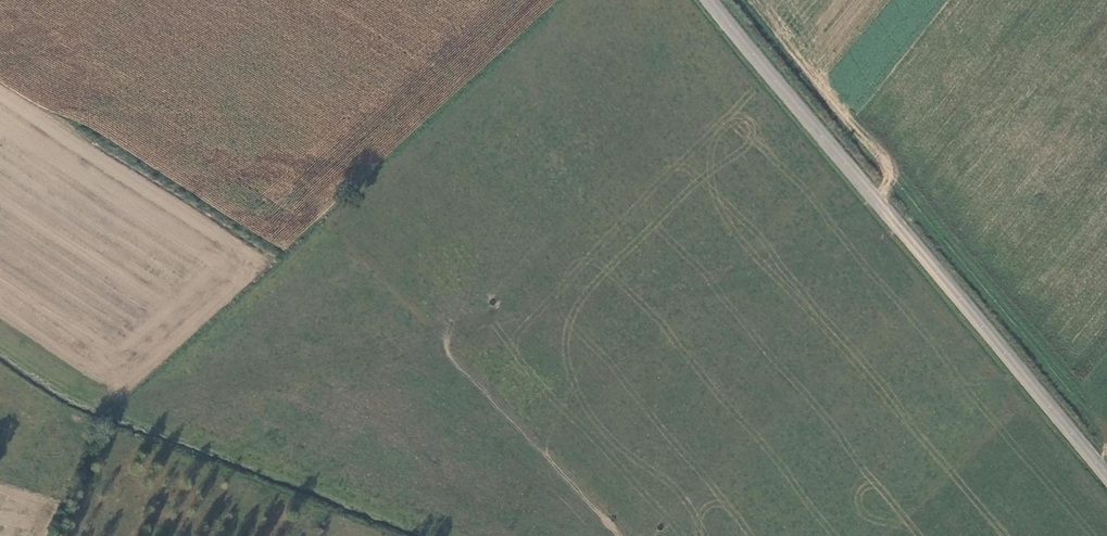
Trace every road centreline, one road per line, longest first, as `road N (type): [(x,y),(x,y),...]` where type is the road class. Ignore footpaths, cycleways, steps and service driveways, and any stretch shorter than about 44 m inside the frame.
road 1 (tertiary): [(1106,473),(712,0)]

